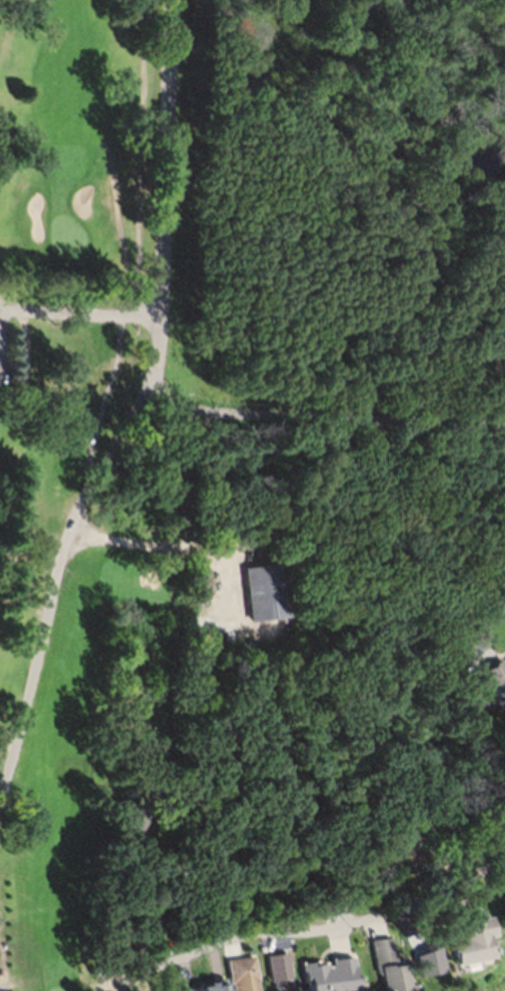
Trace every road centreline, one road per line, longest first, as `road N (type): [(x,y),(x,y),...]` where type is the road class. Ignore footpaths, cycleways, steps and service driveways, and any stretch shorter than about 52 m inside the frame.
road 1 (residential): [(0,809),(76,519),(143,404)]
road 2 (residential): [(98,988),(207,949),(390,920),(436,905),(504,859)]
road 3 (residential): [(504,430),(143,404)]
road 4 (residential): [(160,316),(172,0)]
road 5 (residential): [(504,824),(444,757),(421,709),(326,602)]
road 6 (residential): [(160,316),(0,313)]

